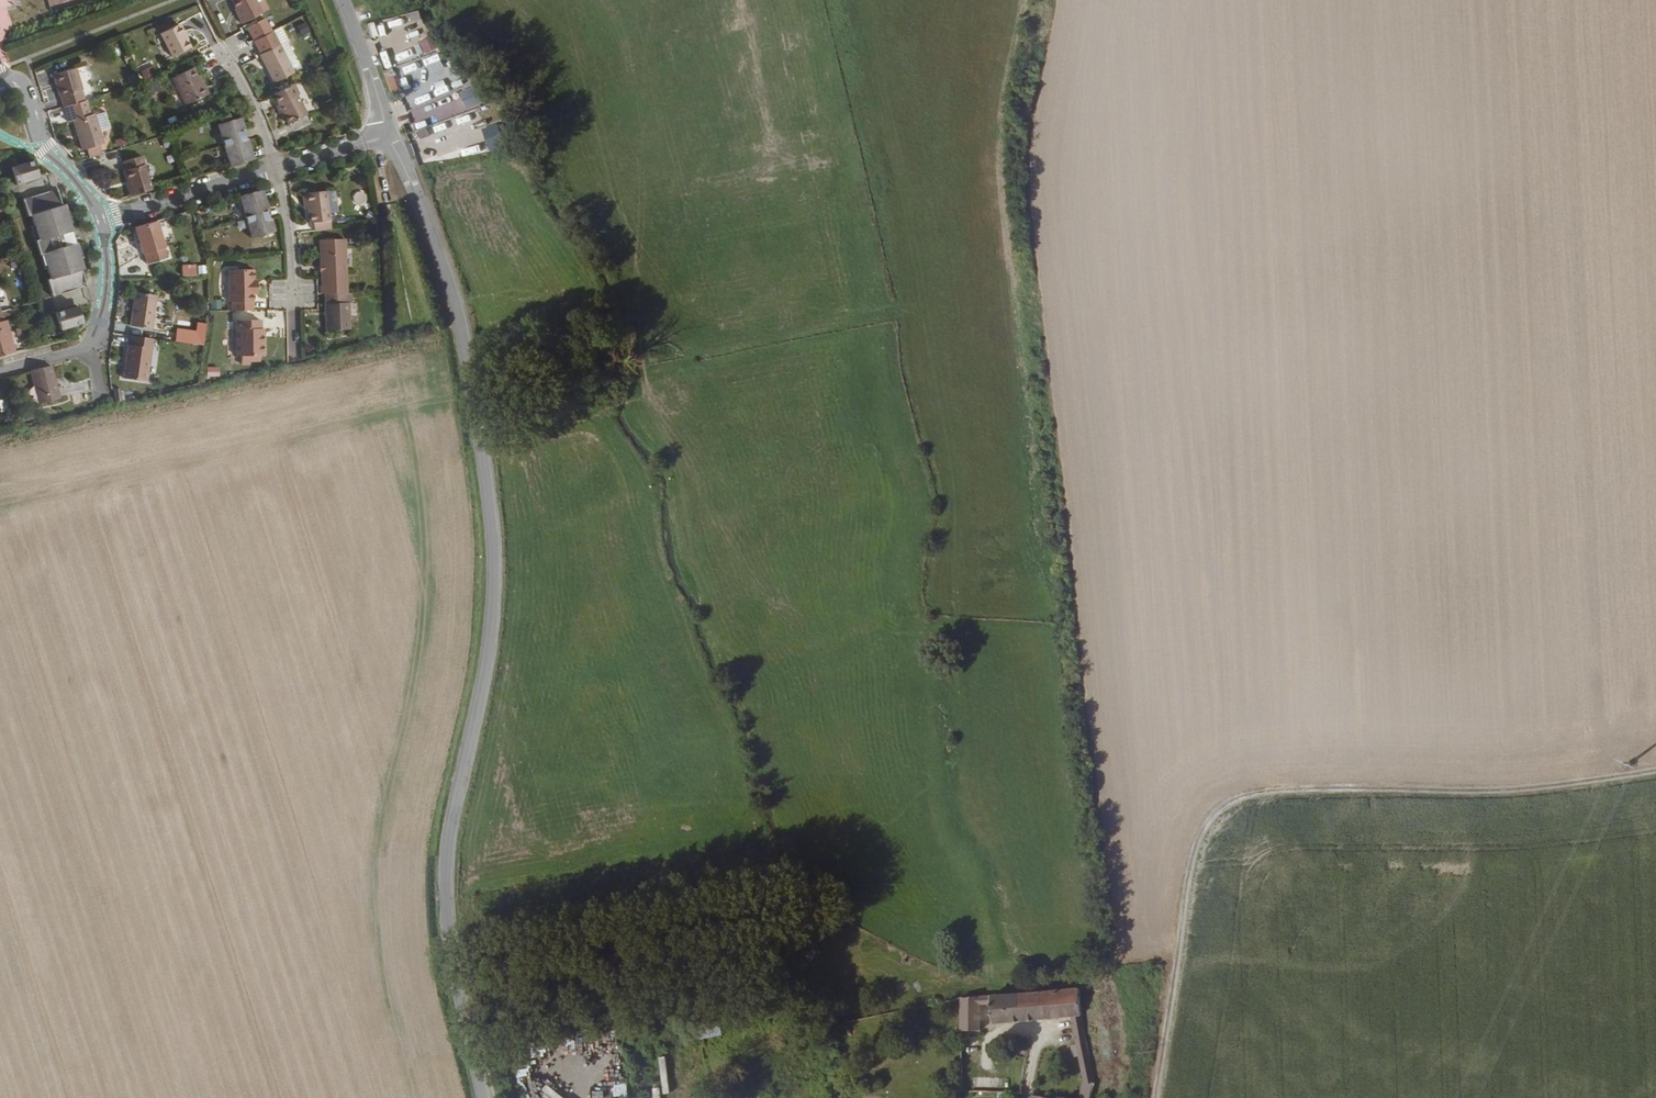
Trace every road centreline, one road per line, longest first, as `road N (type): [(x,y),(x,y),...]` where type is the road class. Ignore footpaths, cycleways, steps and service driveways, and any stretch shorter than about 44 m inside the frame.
road 1 (unclassified): [(482,1097),(445,911),(444,863),(493,601),(492,528),(459,329)]
road 2 (track): [(1149,1097),(1188,856),(1219,806),(1297,791),(1481,788),(1655,770)]
road 3 (residential): [(459,329),(390,138)]
road 4 (unclassified): [(275,169),(102,222)]
road 5 (residential): [(275,169),(292,253),(294,340)]
road 6 (unclassified): [(14,82),(25,87),(44,149),(102,222)]
road 7 (residential): [(390,138),(343,0)]
road 8 (residential): [(228,58),(275,169)]

